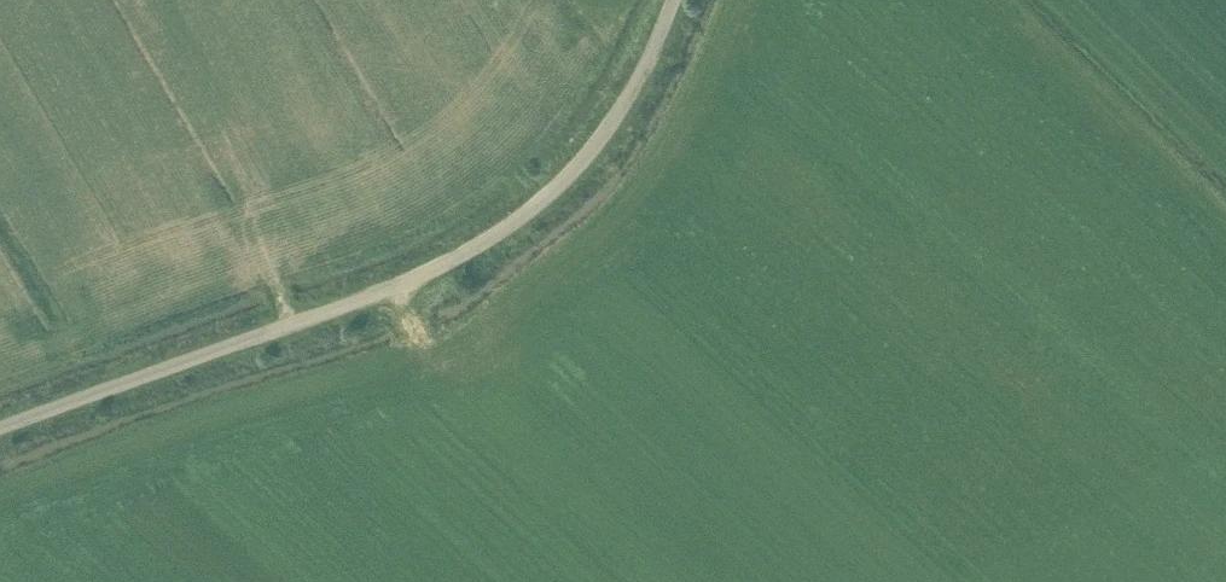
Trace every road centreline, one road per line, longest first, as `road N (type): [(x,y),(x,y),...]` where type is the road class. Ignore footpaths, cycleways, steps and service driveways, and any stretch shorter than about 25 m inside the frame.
road 1 (unclassified): [(0,425),(411,285),(534,215),(637,80),(669,0)]

